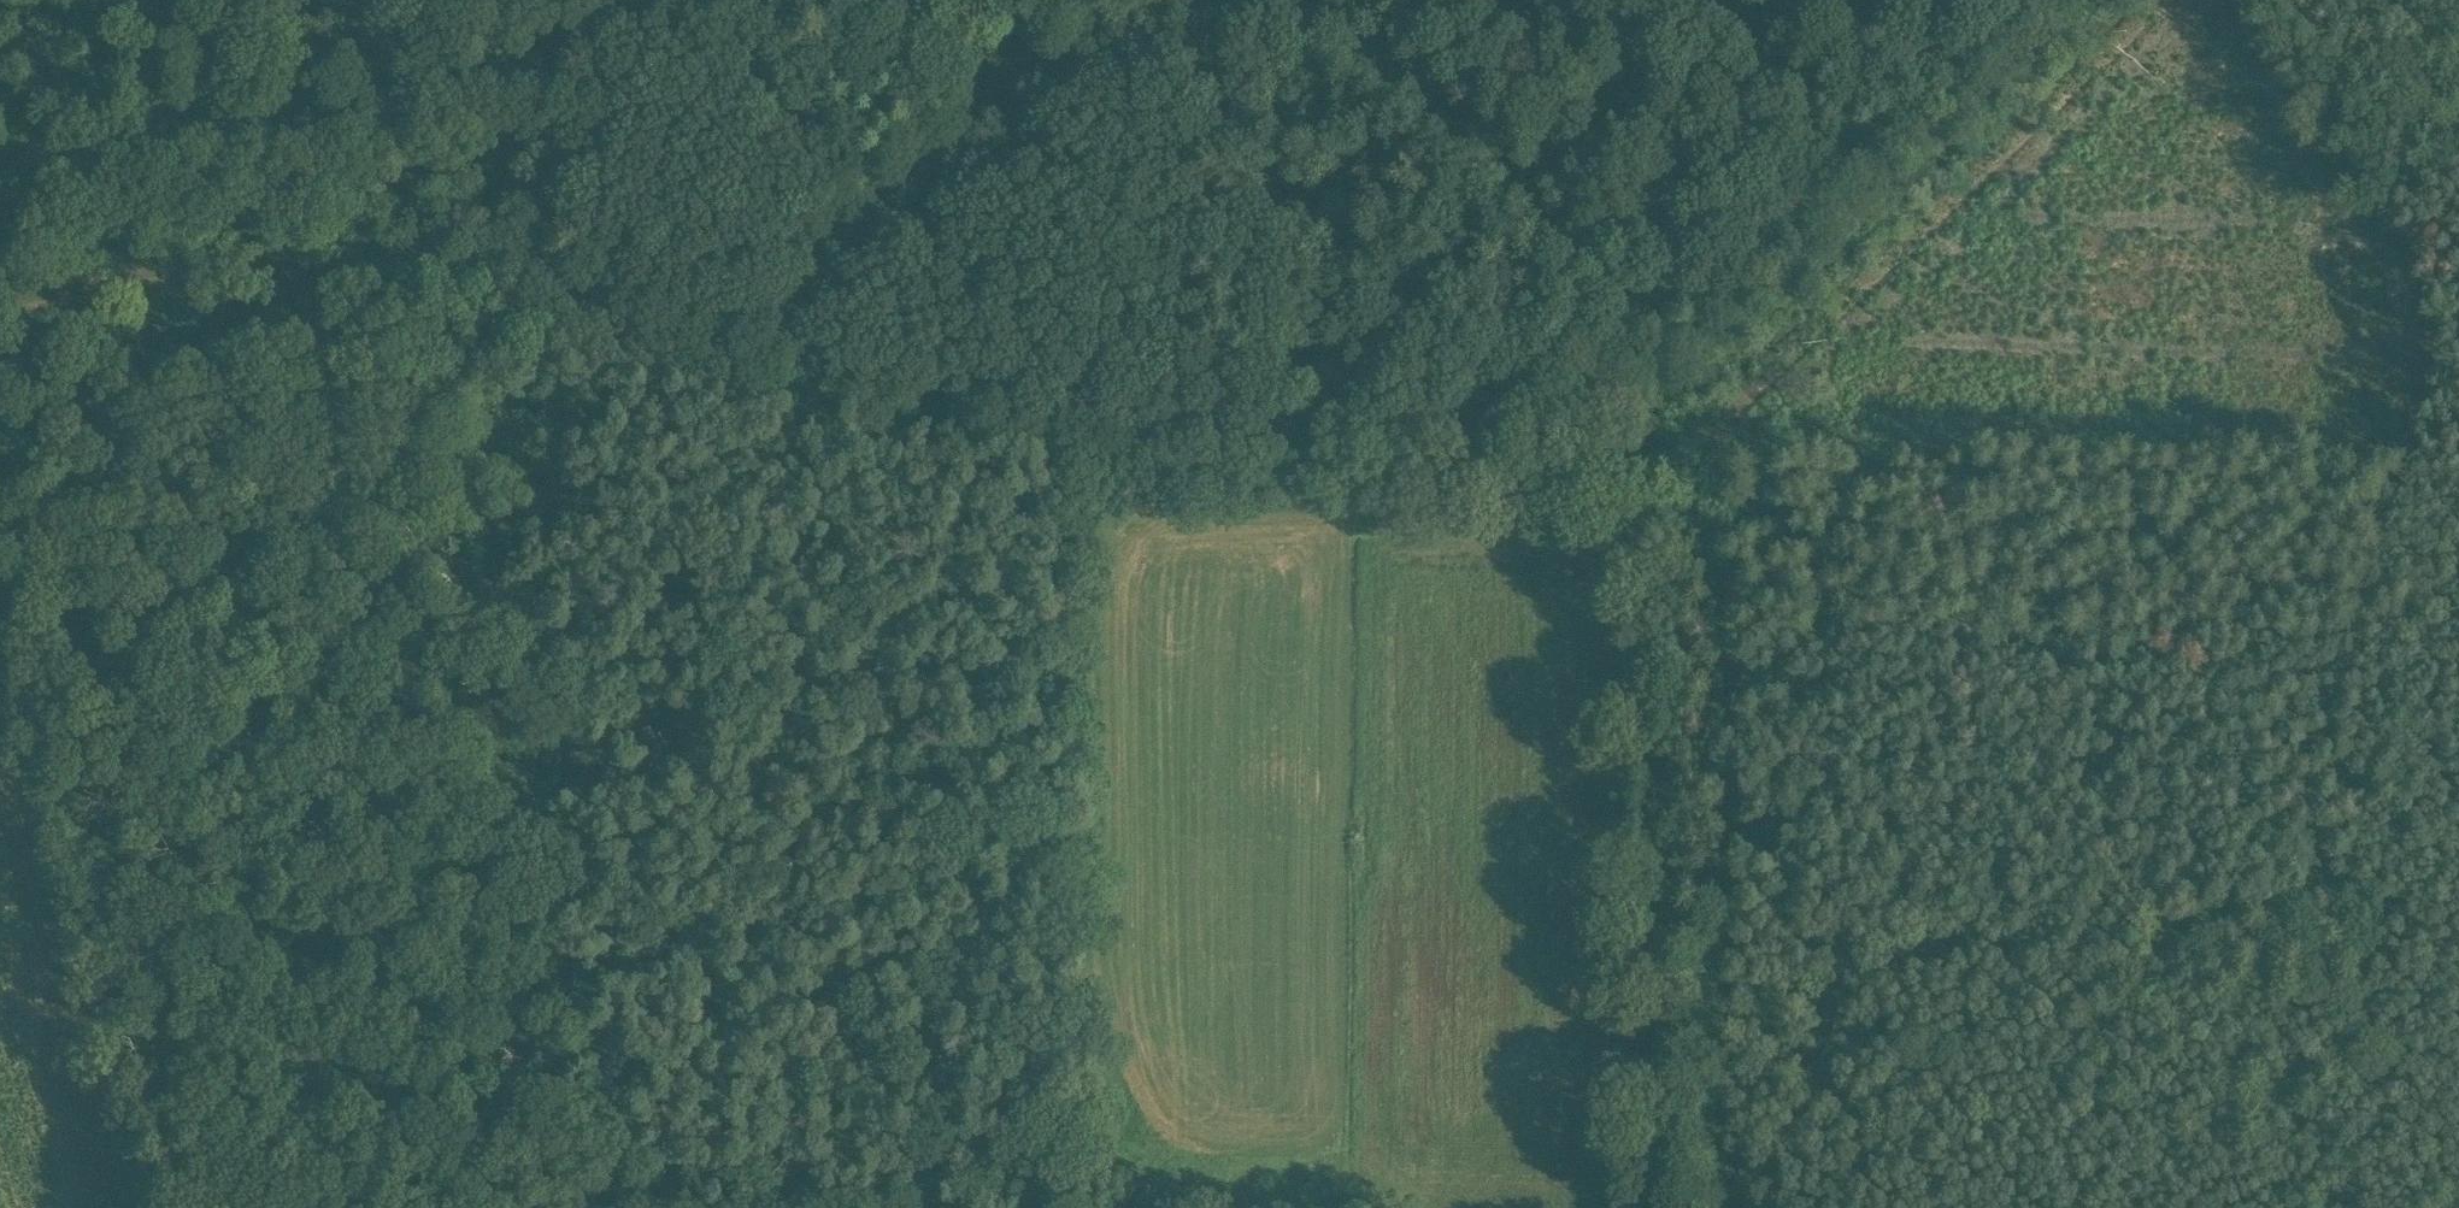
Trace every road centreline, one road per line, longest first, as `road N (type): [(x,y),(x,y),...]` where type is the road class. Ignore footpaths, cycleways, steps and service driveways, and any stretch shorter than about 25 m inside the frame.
road 1 (track): [(412,289),(1107,501),(1631,545),(1664,923),(1673,1207)]
road 2 (track): [(412,289),(239,263),(0,303)]
road 3 (track): [(1631,545),(1817,283)]
road 4 (track): [(381,0),(417,214),(412,289)]

